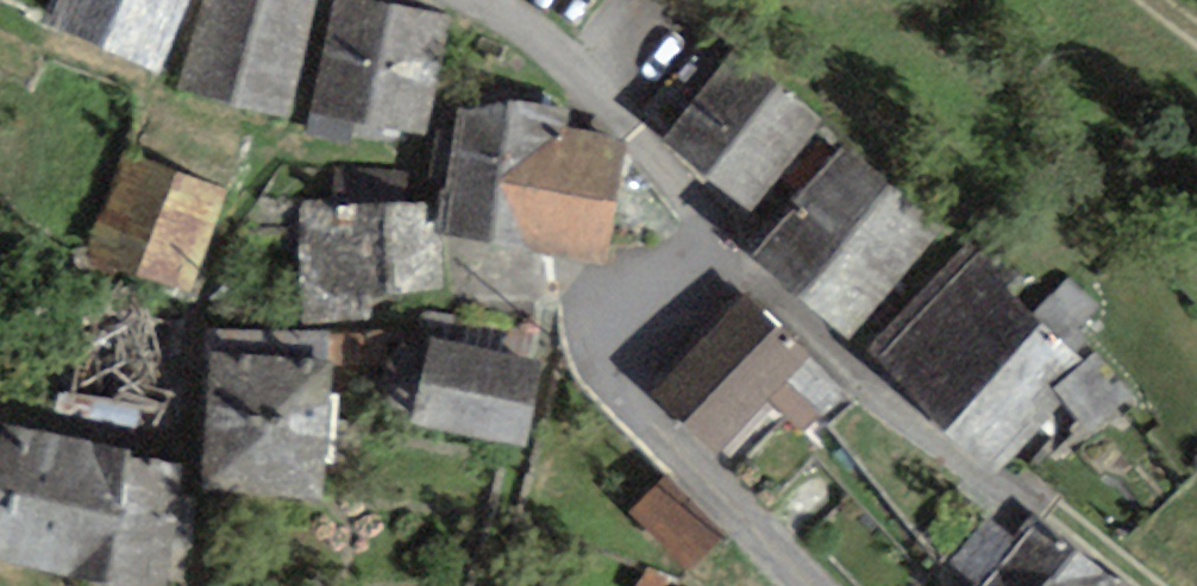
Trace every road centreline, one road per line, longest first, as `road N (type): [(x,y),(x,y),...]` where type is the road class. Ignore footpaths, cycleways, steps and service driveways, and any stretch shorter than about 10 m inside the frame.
road 1 (residential): [(705,245),(890,413),(1141,582)]
road 2 (unclassified): [(705,245),(659,282),(626,348),(626,393),(663,448),(801,585)]
road 3 (residential): [(470,0),(601,87),(705,245)]

